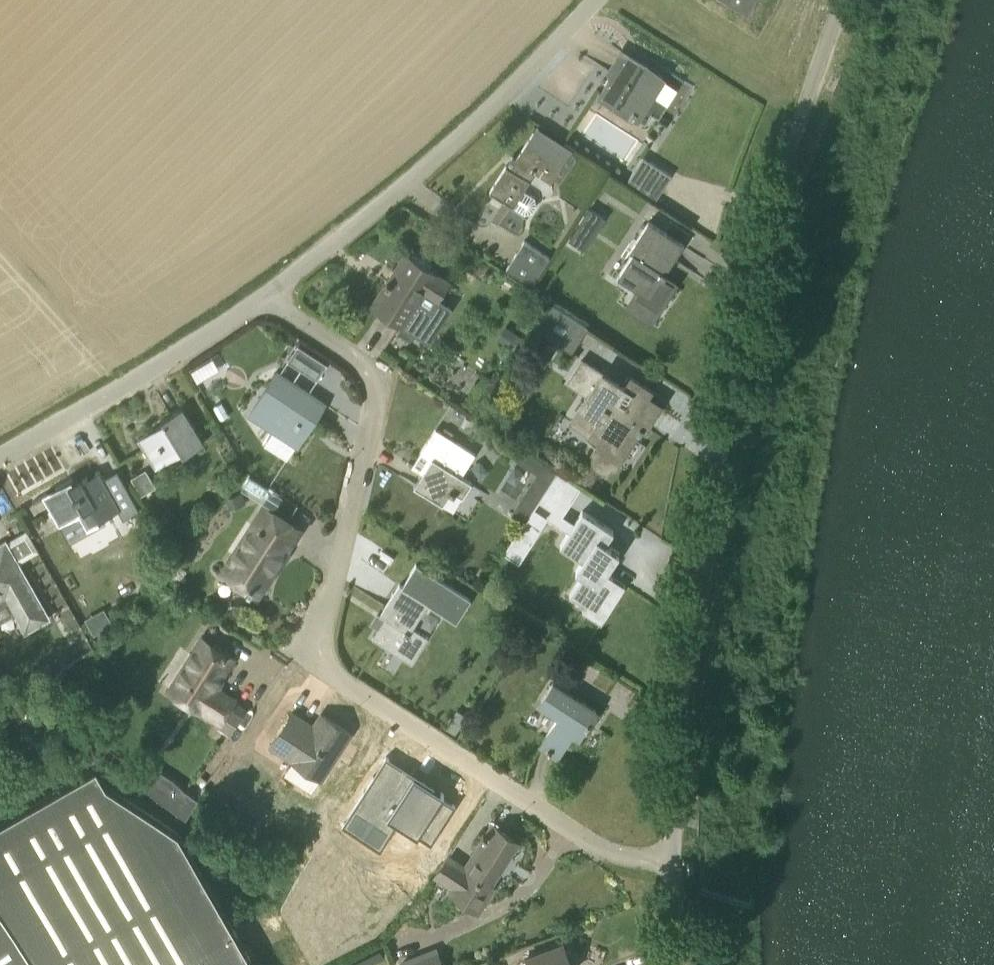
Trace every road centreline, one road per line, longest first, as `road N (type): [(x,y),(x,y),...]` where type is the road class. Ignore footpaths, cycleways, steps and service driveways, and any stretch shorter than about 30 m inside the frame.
road 1 (unclassified): [(675,855),(699,565),(770,231),(841,0)]
road 2 (residential): [(675,855),(608,852),(323,671),(379,376),(265,298)]
road 3 (residential): [(265,298),(424,170),(595,0)]
road 4 (residential): [(0,452),(265,298)]

